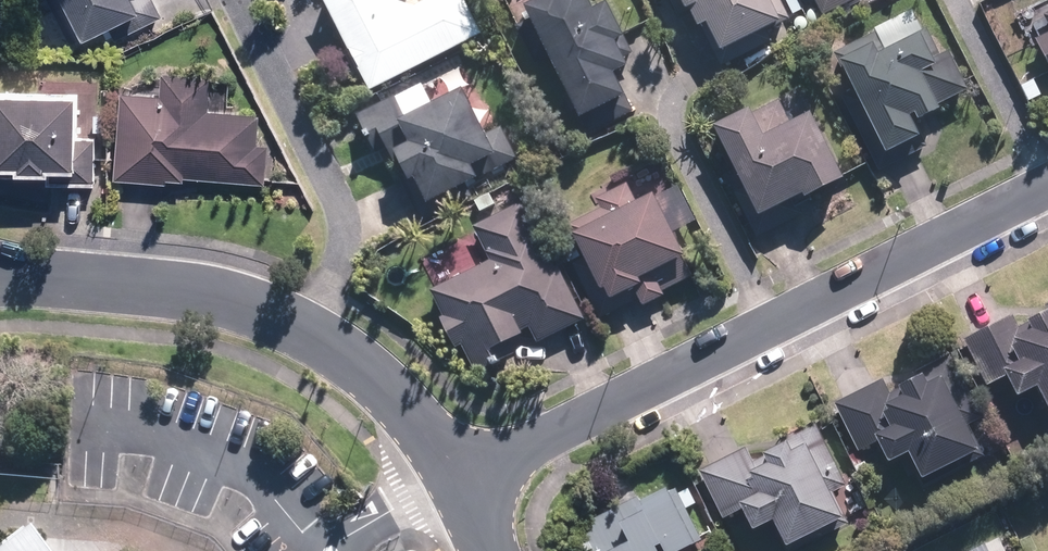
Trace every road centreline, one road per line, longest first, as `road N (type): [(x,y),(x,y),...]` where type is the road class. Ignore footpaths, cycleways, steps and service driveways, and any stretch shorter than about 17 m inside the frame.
road 1 (residential): [(1047,188),(457,481)]
road 2 (residential): [(457,481),(407,407),(358,359),(268,306),(206,289),(0,272)]

